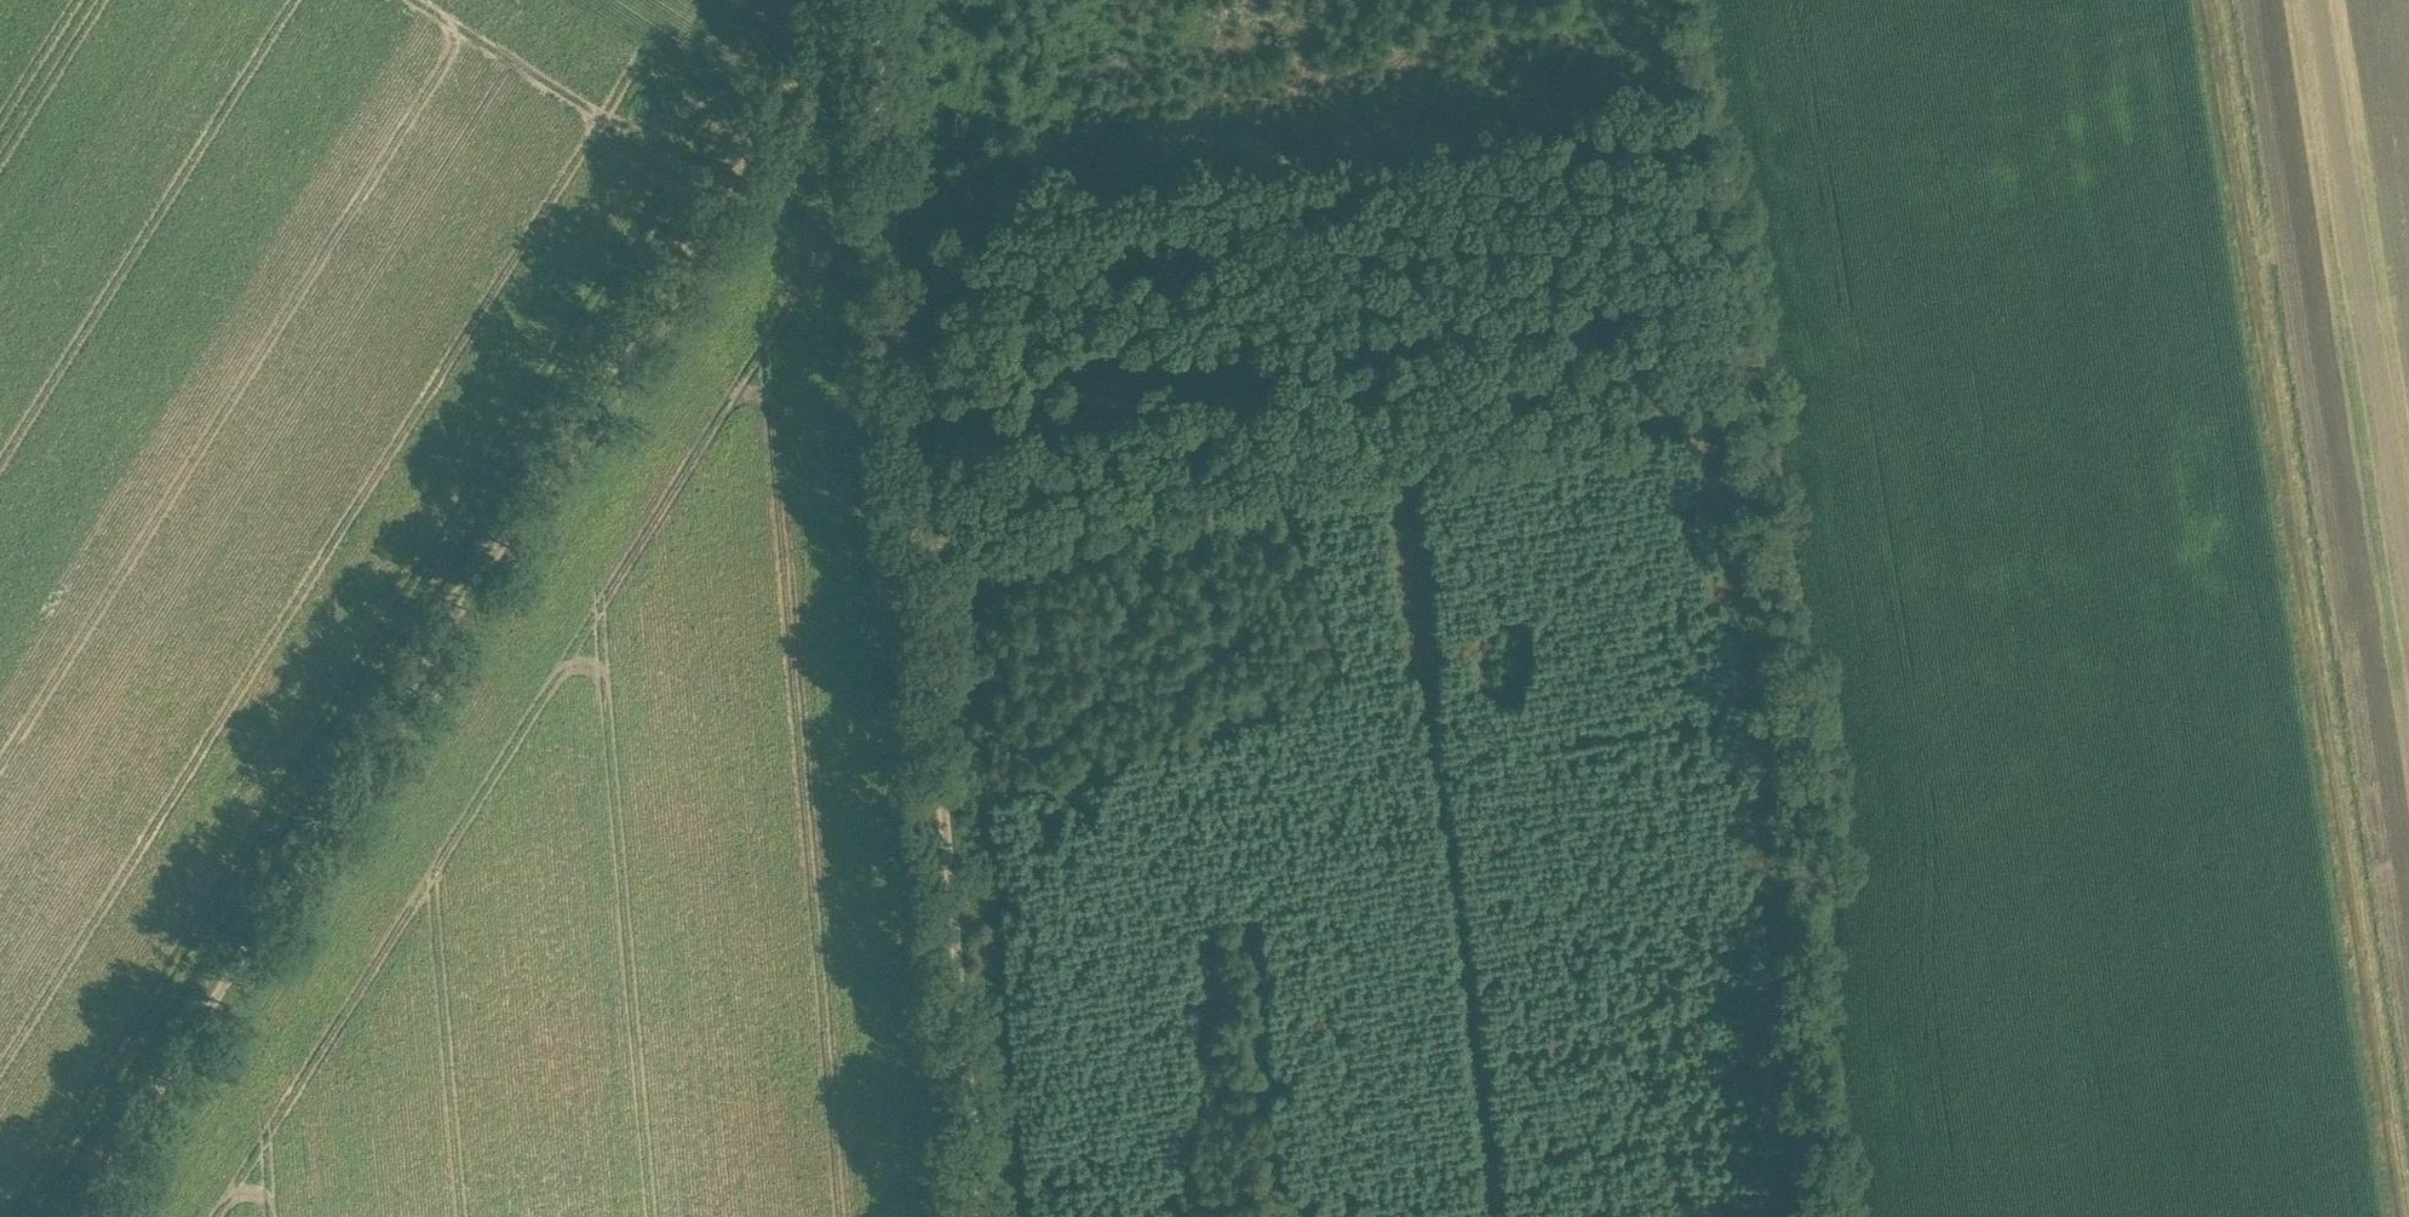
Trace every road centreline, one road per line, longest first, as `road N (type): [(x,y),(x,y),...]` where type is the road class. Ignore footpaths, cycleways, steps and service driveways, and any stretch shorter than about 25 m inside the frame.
road 1 (track): [(872,0),(976,1216)]

